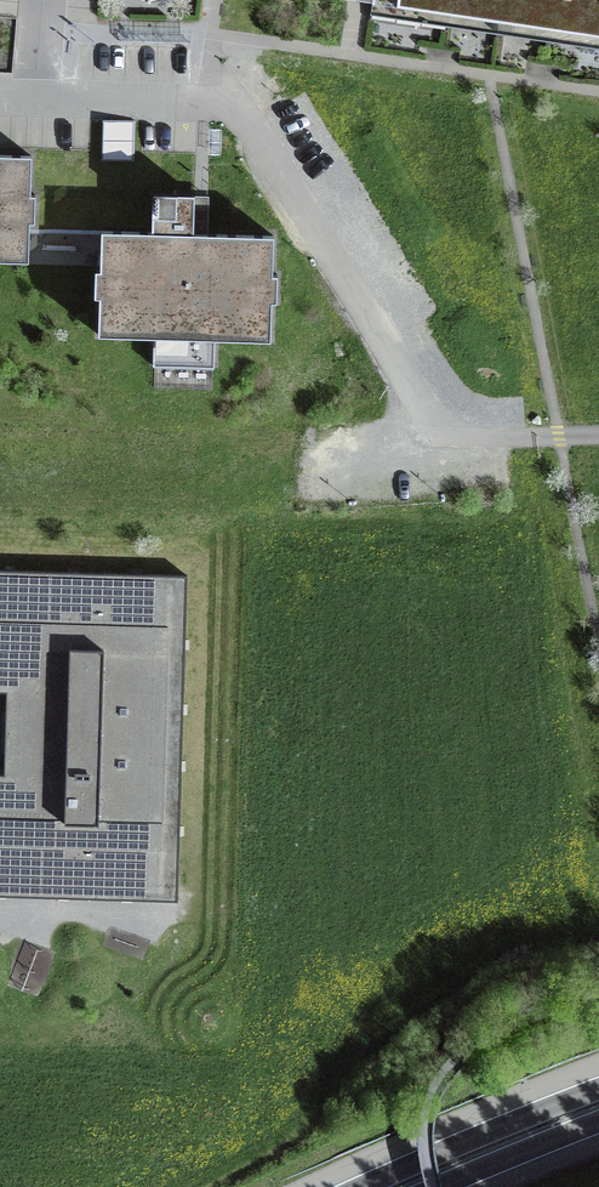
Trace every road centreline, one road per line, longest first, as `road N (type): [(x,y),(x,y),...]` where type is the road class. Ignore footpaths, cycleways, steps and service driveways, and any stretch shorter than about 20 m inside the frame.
road 1 (trunk): [(598,1095),(374,1186)]
road 2 (trunk): [(453,1186),(598,1128)]

